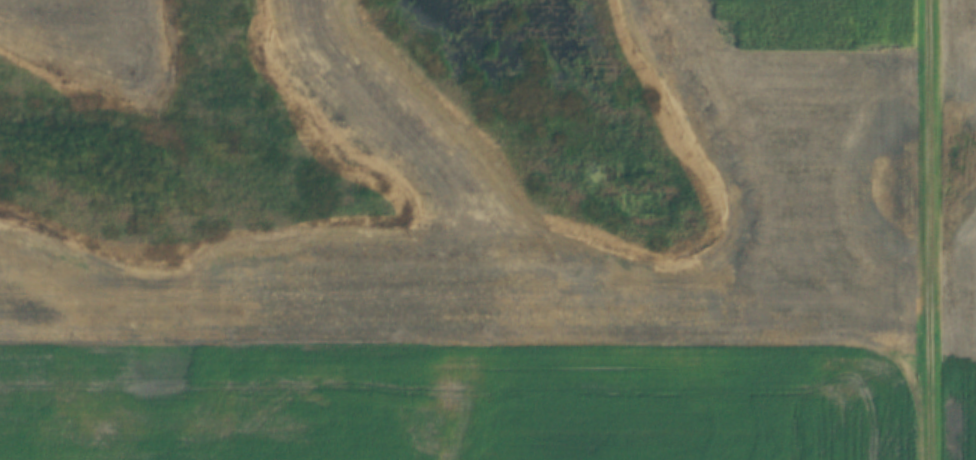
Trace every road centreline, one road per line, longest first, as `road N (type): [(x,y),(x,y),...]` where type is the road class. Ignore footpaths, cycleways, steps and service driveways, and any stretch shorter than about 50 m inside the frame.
road 1 (residential): [(940,459),(935,0)]

